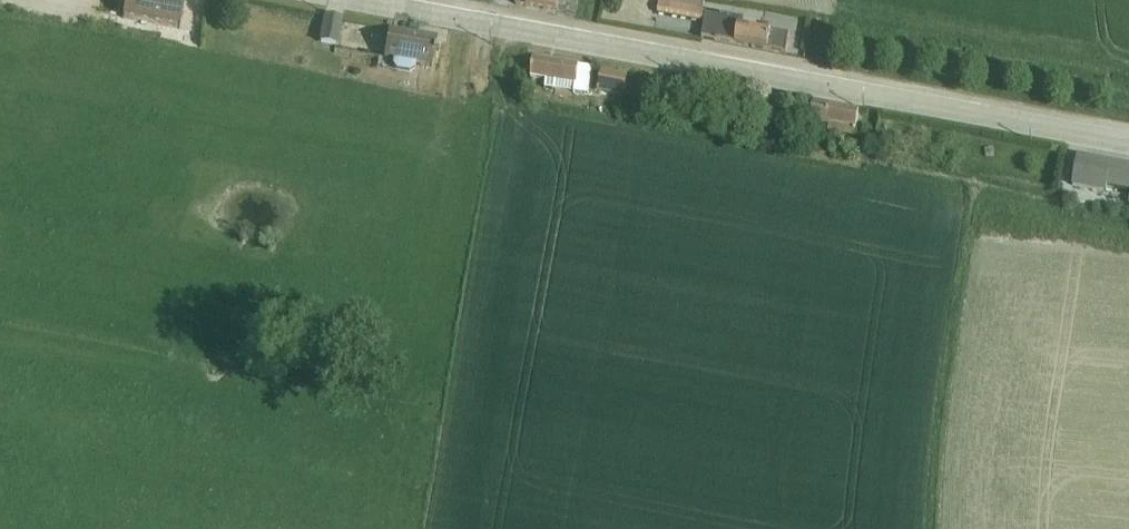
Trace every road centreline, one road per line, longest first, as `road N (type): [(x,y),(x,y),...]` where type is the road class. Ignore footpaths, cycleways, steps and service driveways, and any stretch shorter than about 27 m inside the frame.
road 1 (residential): [(1128,147),(339,0)]

